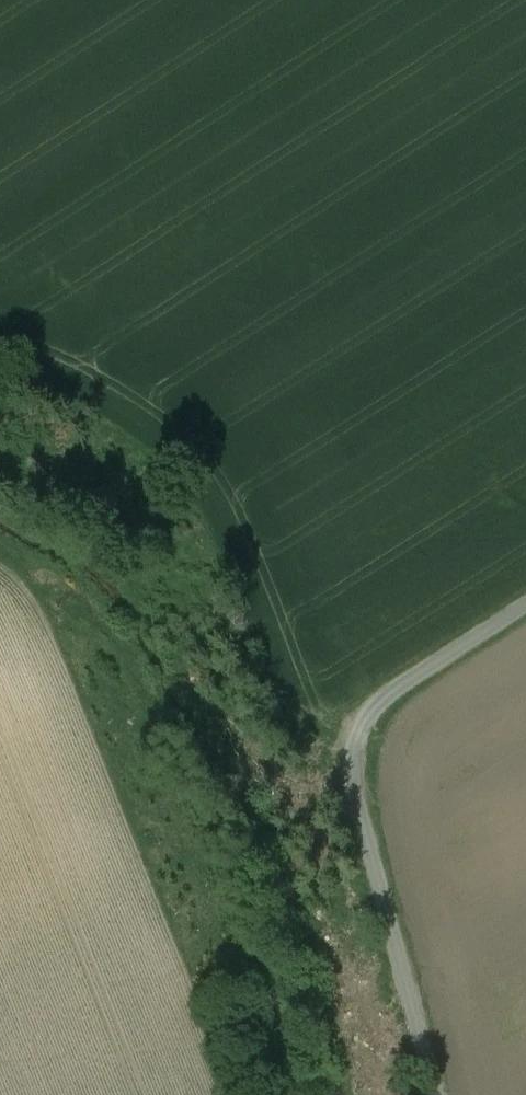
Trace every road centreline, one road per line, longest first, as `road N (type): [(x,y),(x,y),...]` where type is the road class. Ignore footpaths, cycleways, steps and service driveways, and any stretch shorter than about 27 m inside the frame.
road 1 (unclassified): [(525,620),(399,711),(367,761),(362,835),(376,906),(432,1094)]

